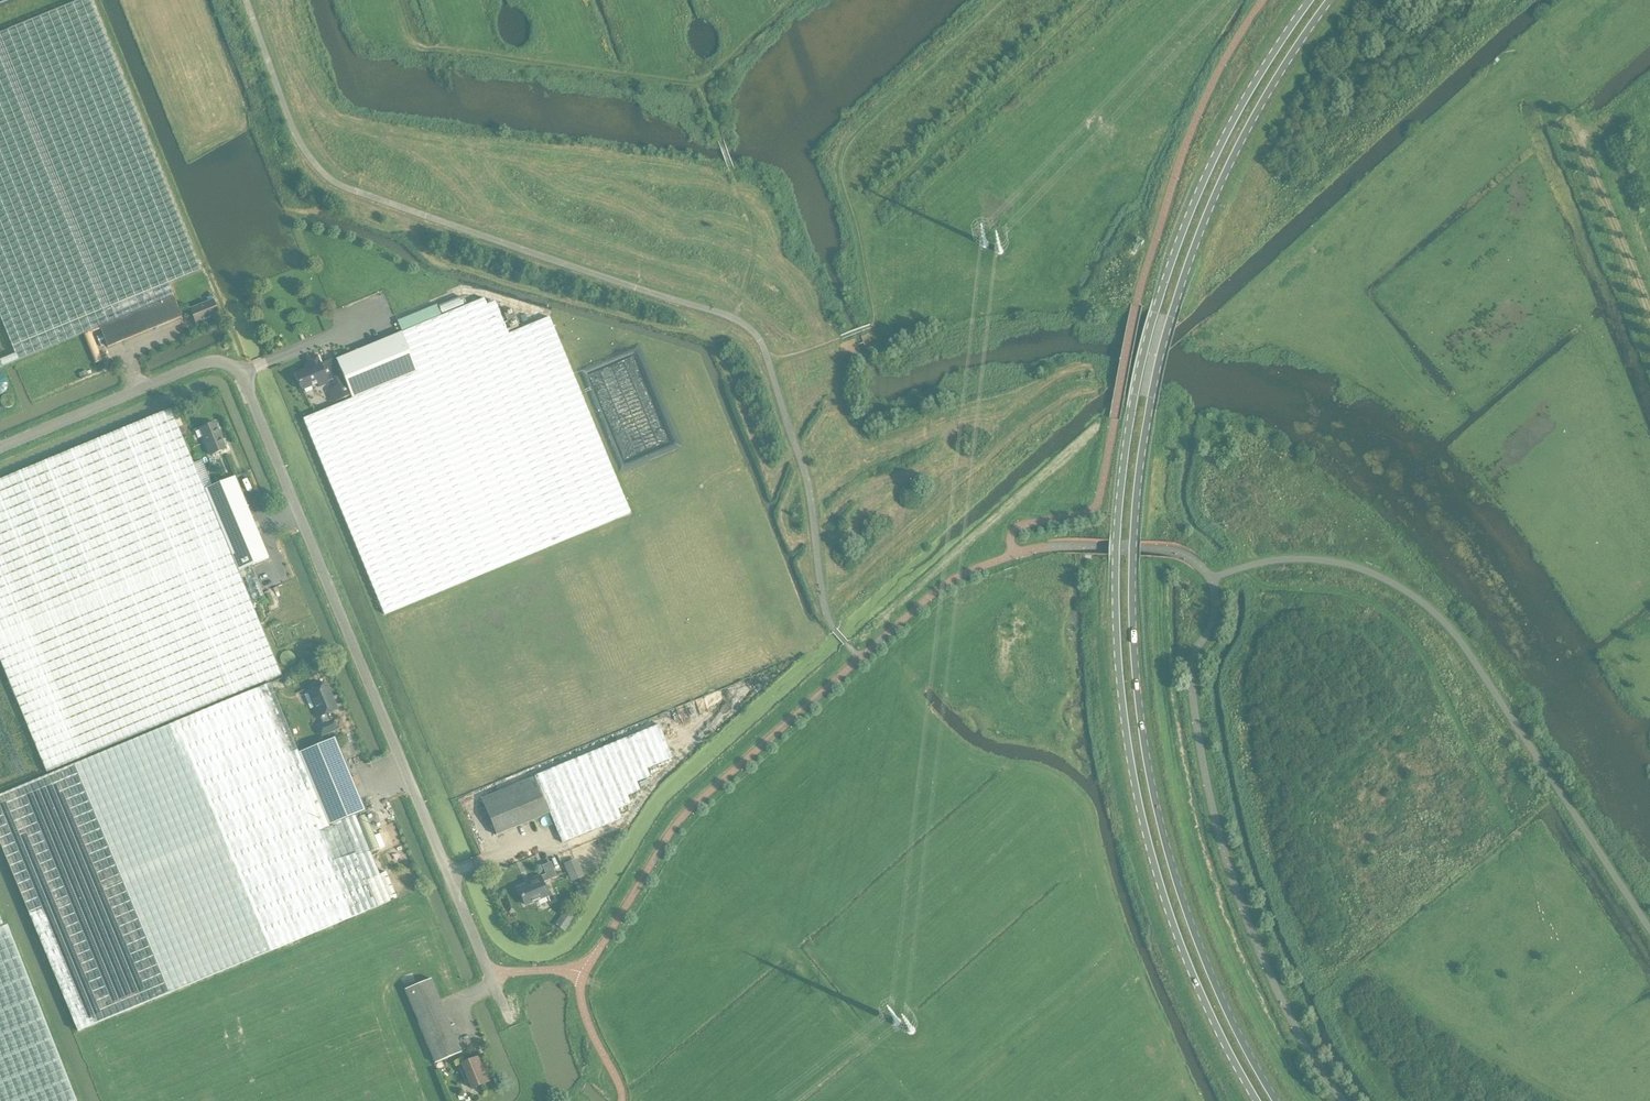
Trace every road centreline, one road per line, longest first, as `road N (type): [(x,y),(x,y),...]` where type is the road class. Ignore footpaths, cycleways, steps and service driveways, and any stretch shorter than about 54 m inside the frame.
road 1 (primary): [(1275,1100),(1199,950),(1156,809),(1137,703),(1135,513),(1152,399),(1198,234),(1243,138),(1330,0)]
road 2 (primary): [(1312,0),(1230,126),(1184,226),(1136,395),(1118,513),(1121,704),(1140,812),(1186,958),(1257,1100)]
road 3 (unclassified): [(509,1023),(241,374),(227,363),(207,362),(0,447)]
road 4 (track): [(1649,312),(1570,115)]

